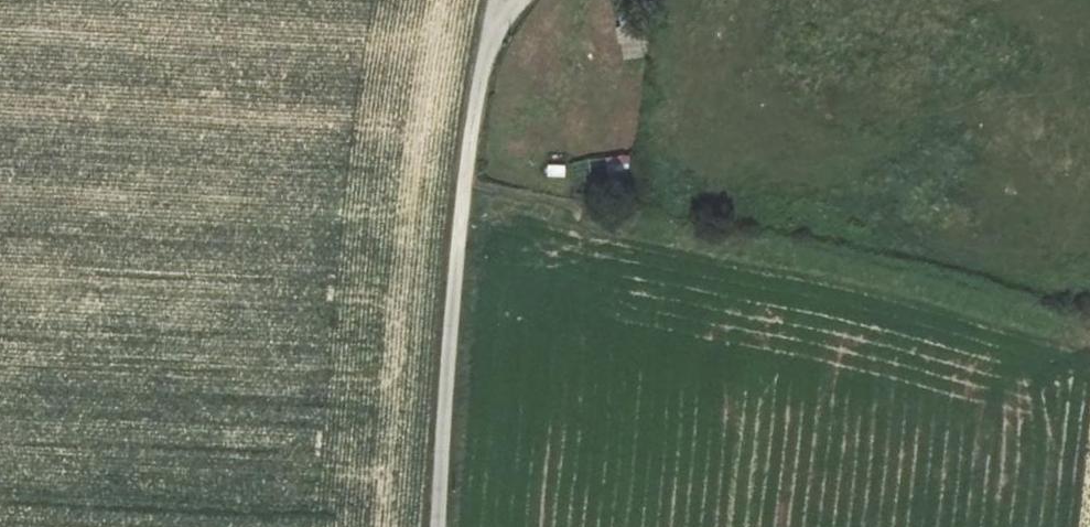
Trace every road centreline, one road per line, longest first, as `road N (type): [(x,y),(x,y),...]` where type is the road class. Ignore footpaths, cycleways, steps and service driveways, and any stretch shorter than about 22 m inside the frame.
road 1 (track): [(466,188),(901,280),(1089,330)]
road 2 (residential): [(516,0),(494,35),(479,96),(452,323),(439,526)]

